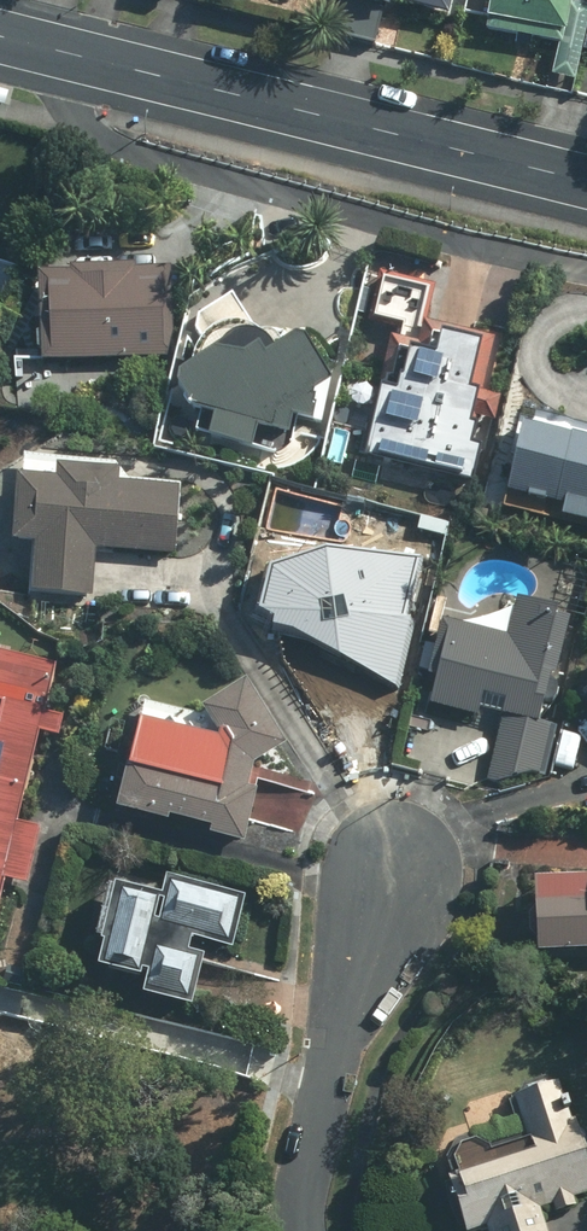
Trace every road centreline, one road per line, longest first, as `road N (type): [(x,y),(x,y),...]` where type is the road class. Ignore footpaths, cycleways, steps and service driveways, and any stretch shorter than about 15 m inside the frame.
road 1 (tertiary): [(0,38),(586,181)]
road 2 (residential): [(305,1230),(310,1157),(389,871)]

